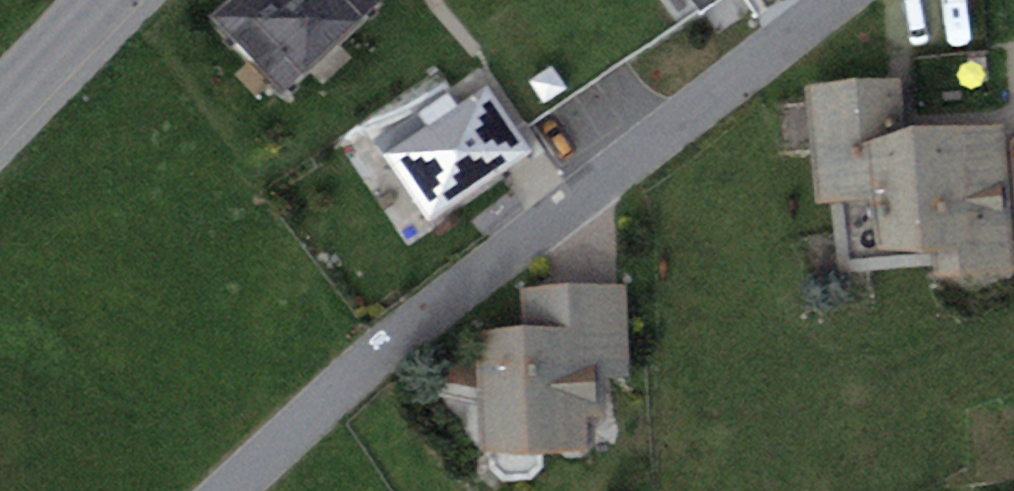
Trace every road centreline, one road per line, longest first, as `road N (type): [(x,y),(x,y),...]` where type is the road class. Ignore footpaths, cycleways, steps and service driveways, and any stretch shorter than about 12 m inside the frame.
road 1 (residential): [(229,490),(394,342),(840,0)]
road 2 (tertiary): [(0,107),(105,0)]

